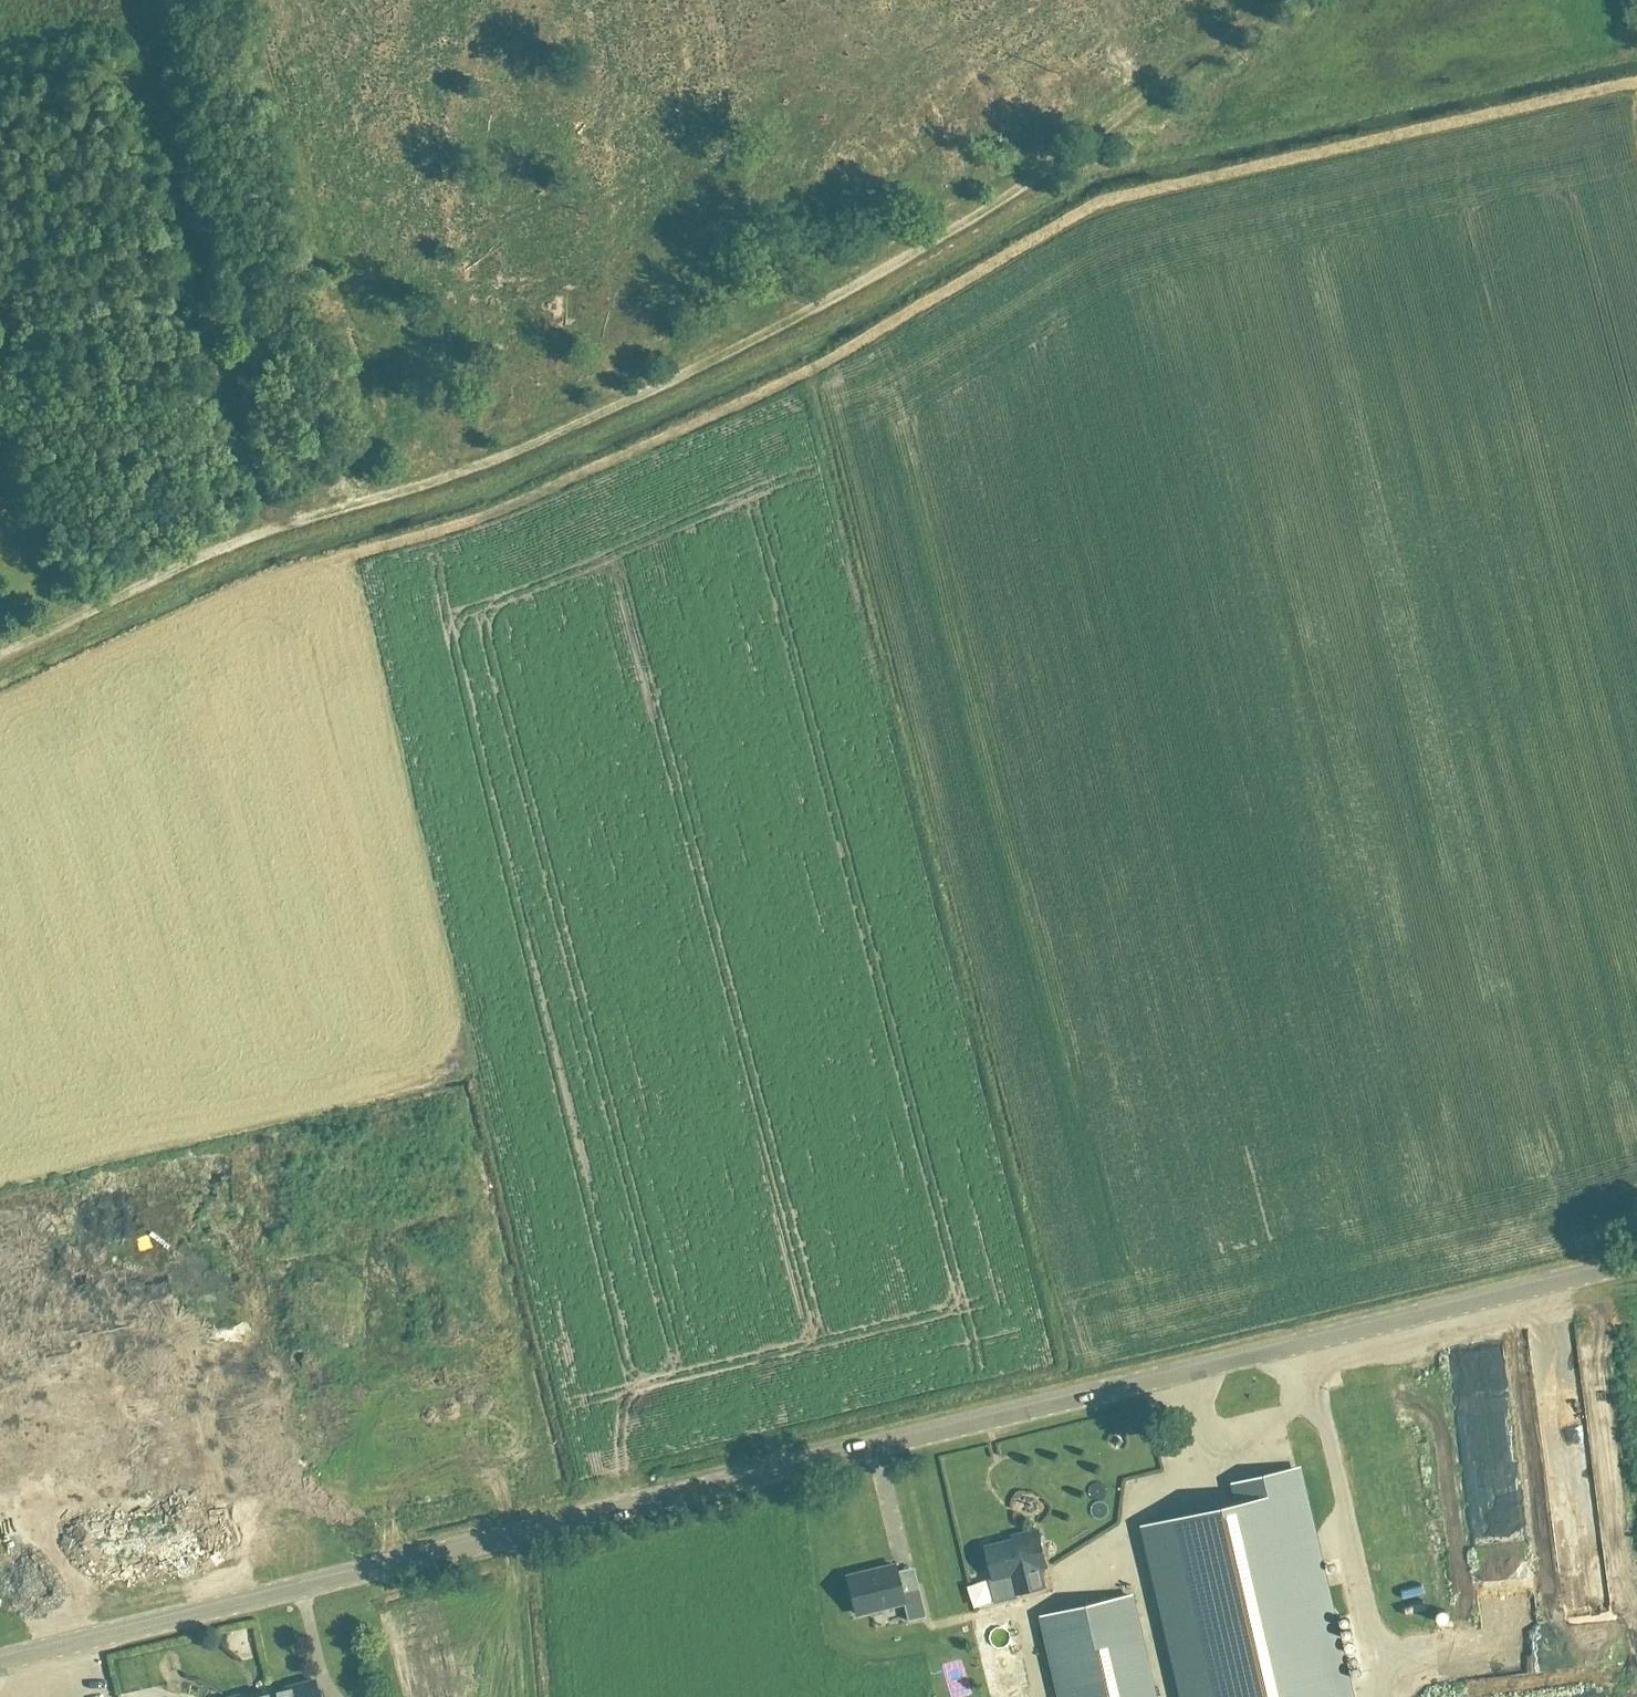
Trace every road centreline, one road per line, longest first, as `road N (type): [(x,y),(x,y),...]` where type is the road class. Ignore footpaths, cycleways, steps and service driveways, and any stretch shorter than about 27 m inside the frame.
road 1 (tertiary): [(0,1664),(1636,1264)]
road 2 (track): [(0,665),(776,328),(1004,202),(1265,0)]
road 3 (track): [(139,16),(282,543)]

